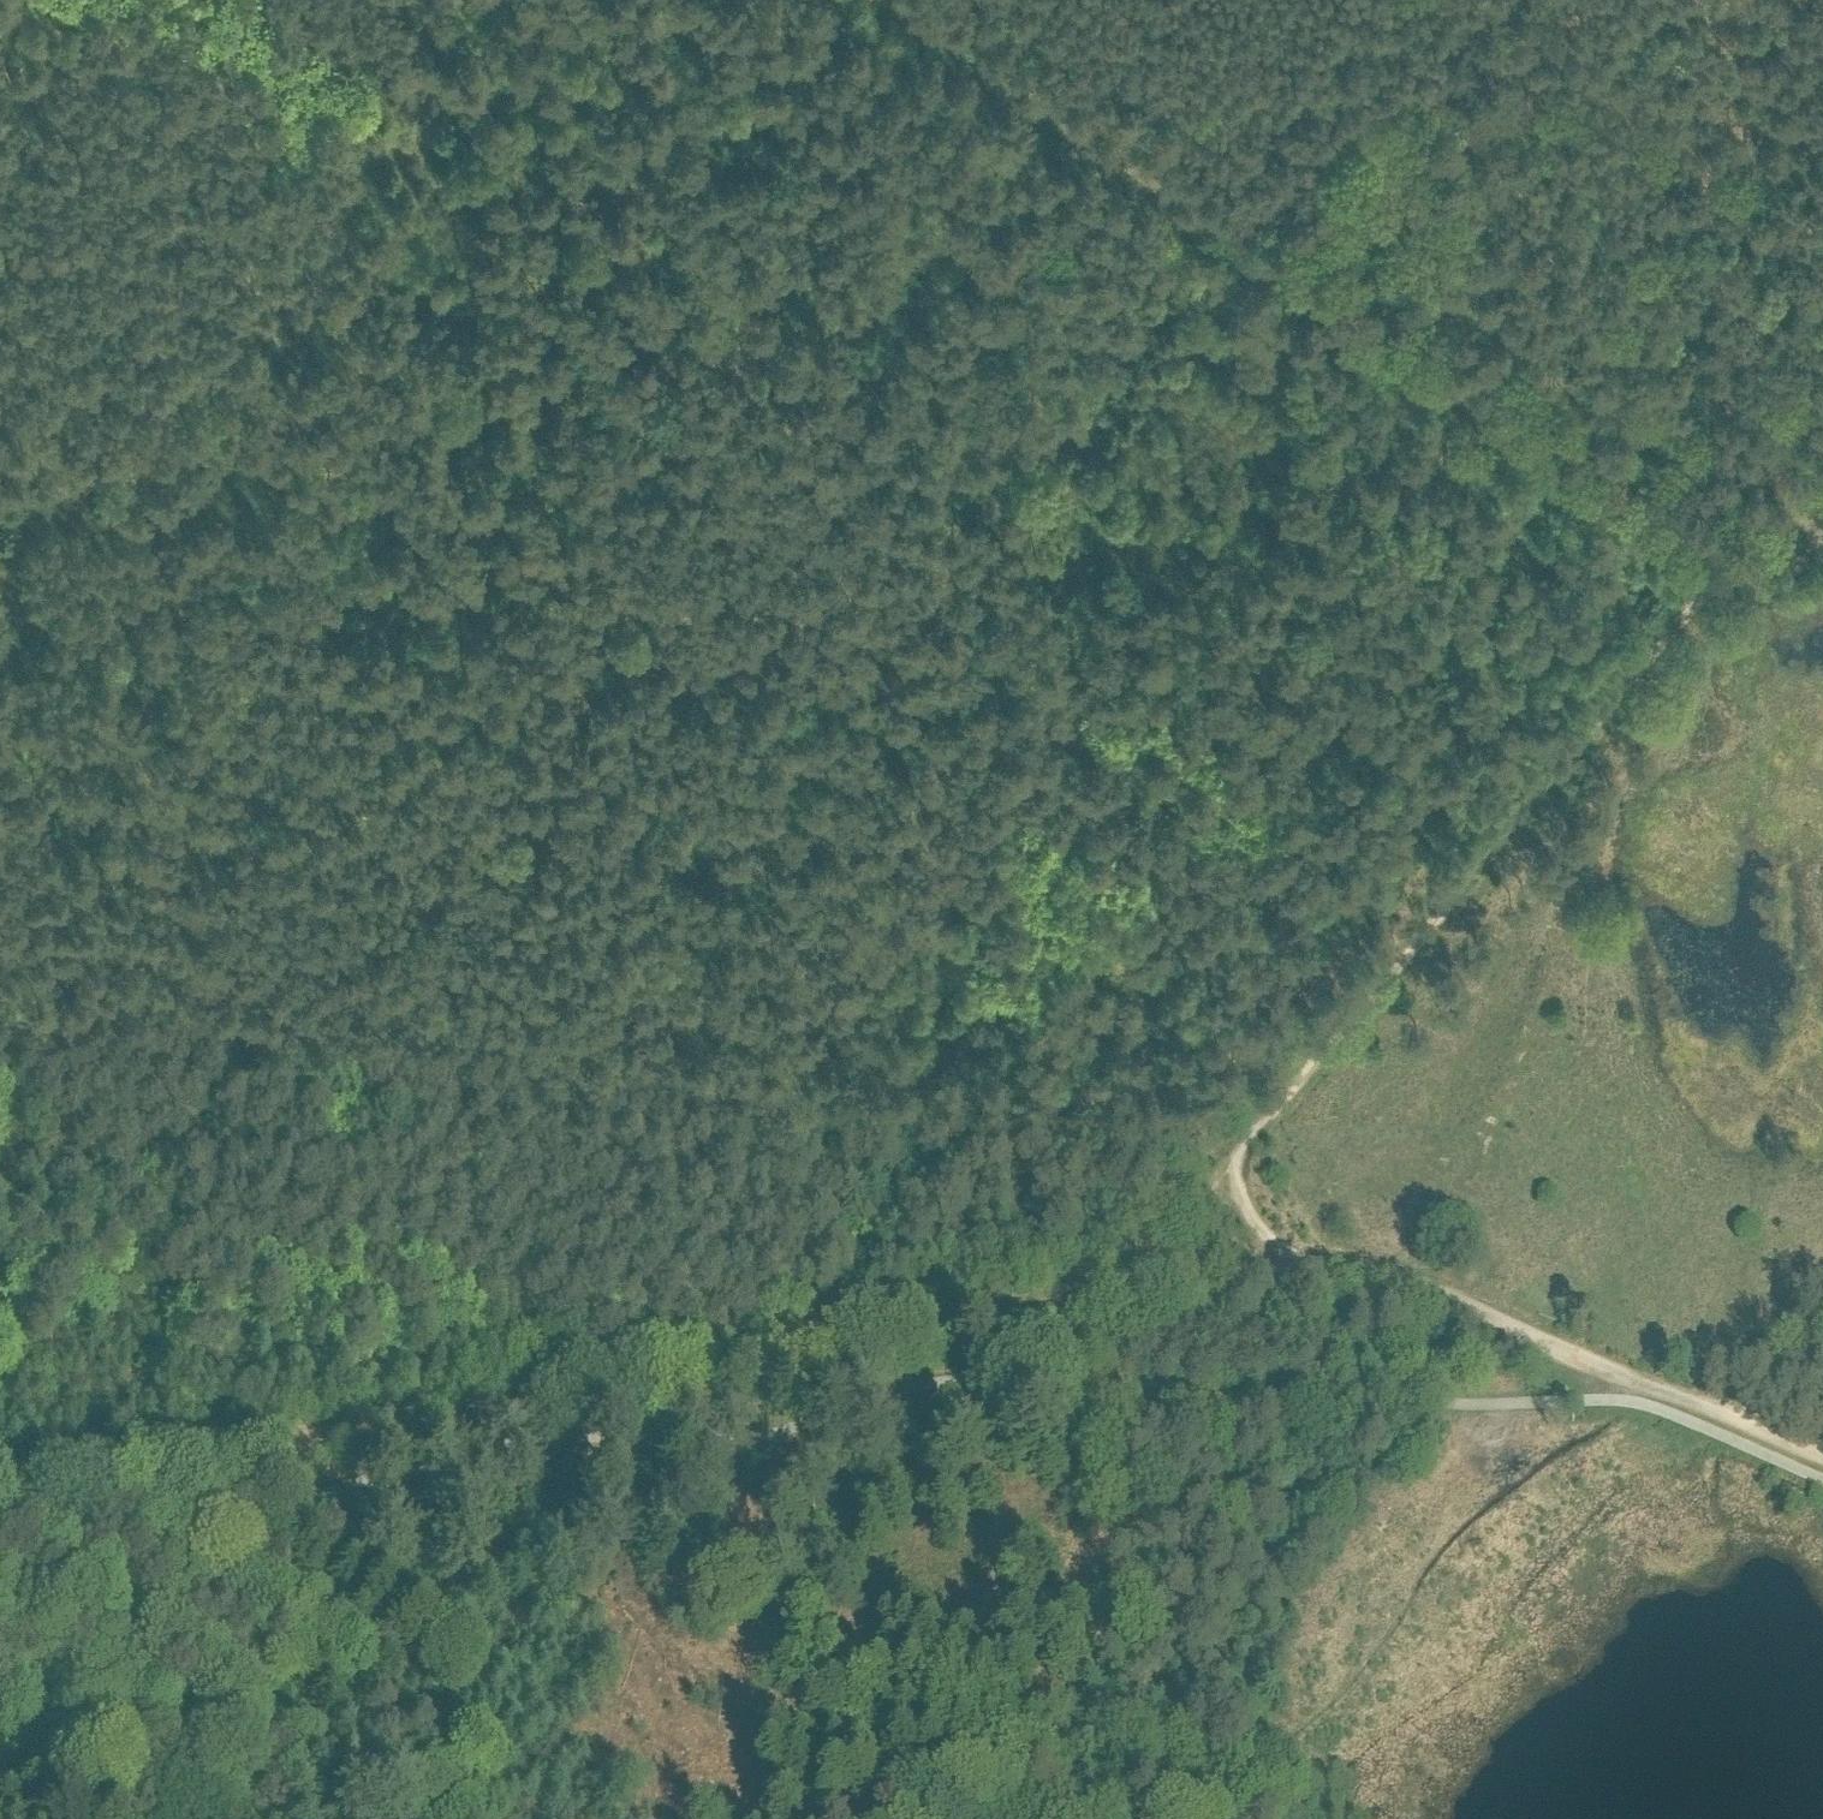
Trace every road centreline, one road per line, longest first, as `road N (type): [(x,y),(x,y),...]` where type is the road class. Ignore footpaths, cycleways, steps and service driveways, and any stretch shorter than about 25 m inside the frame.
road 1 (track): [(1696,596),(1242,1146),(1243,1181),(1265,1237),(1301,1267),(1379,1278),(1822,1464)]
road 2 (track): [(0,1503),(1301,1267)]
road 3 (track): [(890,0),(1676,541),(1692,562),(1696,596)]
road 4 (track): [(1242,1146),(1107,1298)]
road 5 (track): [(1696,596),(1822,500)]

